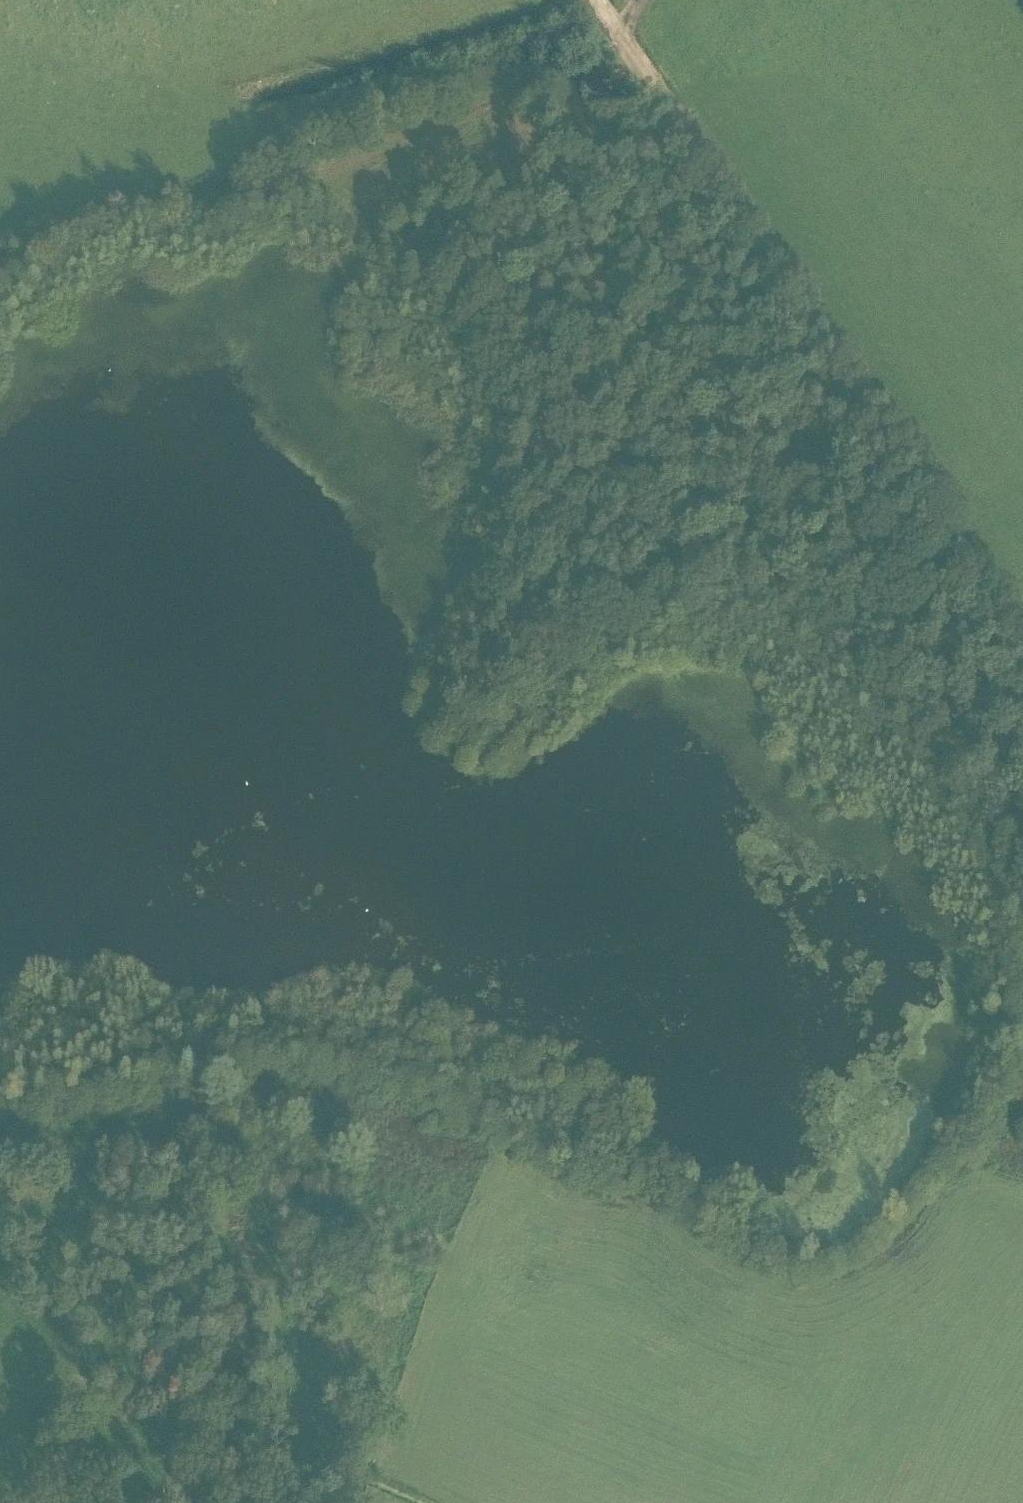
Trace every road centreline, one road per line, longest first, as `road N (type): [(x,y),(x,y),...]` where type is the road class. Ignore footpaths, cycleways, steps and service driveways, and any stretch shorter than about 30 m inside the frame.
road 1 (track): [(1022,636),(598,0)]

